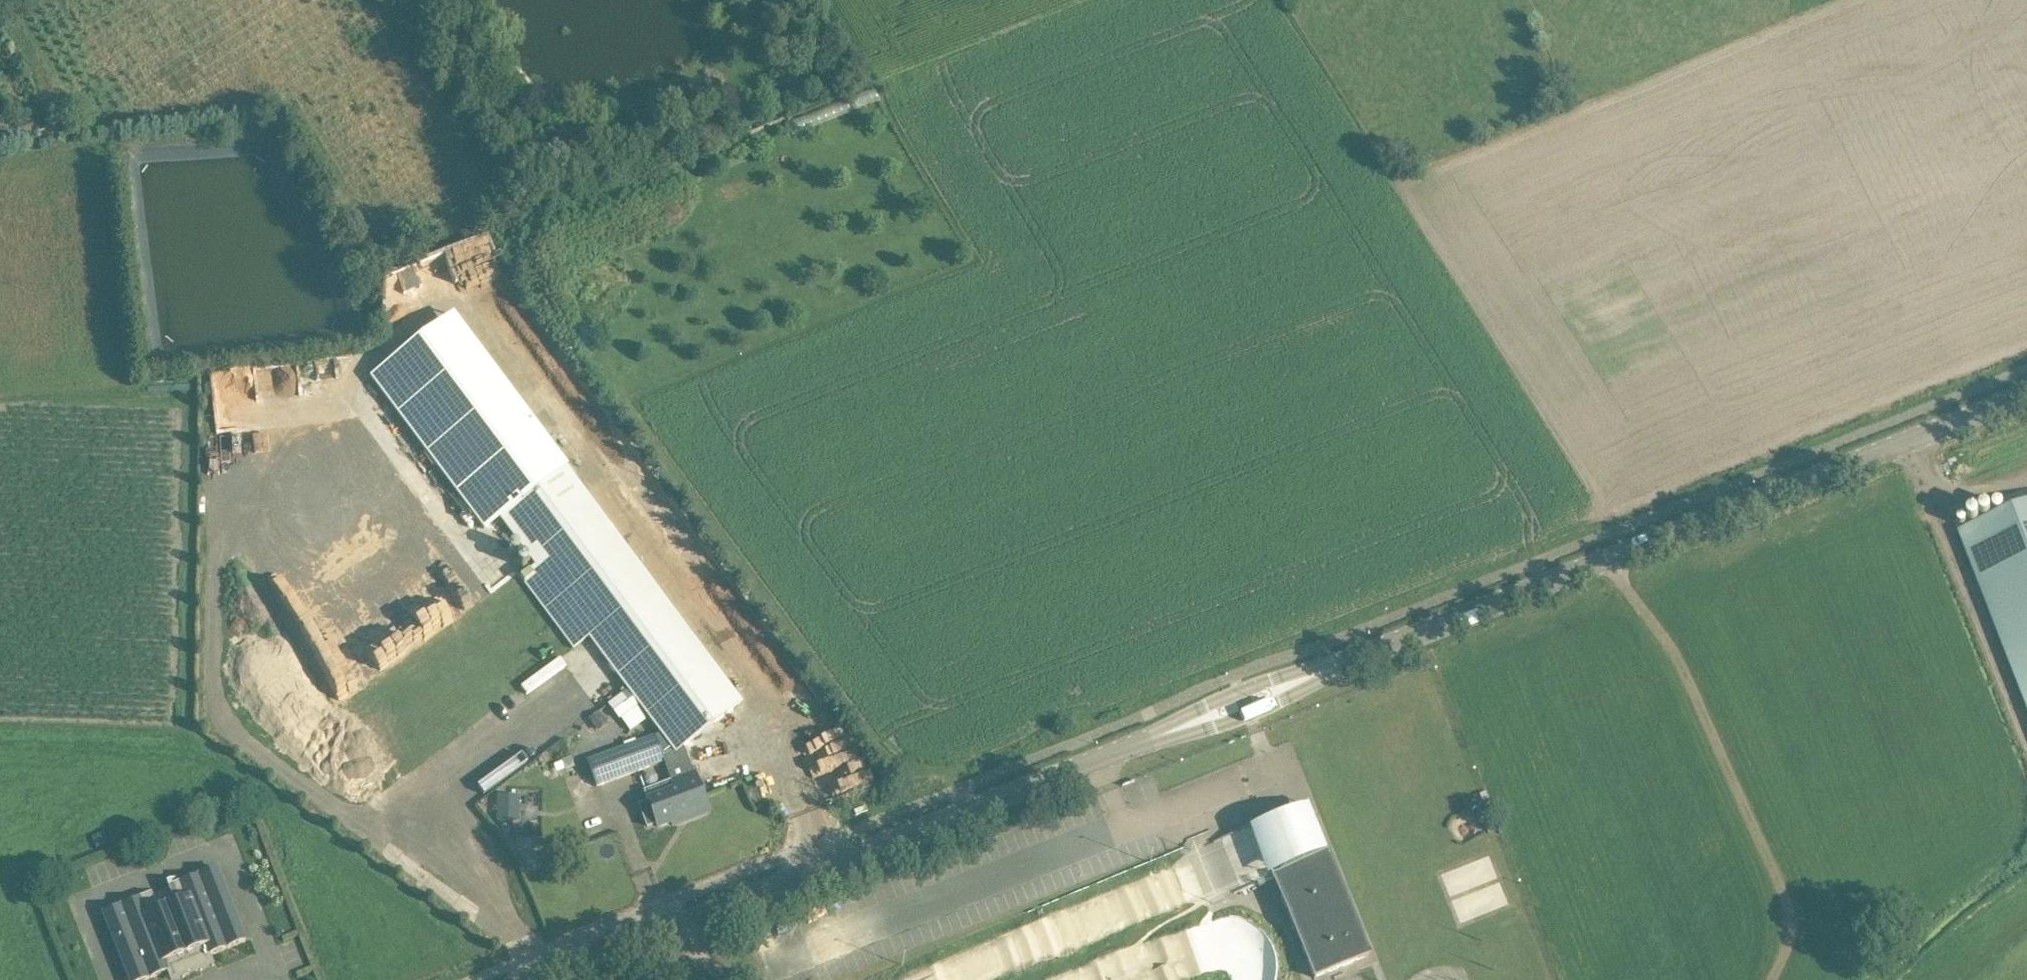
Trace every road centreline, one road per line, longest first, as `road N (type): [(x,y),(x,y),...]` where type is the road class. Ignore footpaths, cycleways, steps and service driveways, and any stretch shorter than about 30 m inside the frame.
road 1 (tertiary): [(539,979),(2026,395)]

